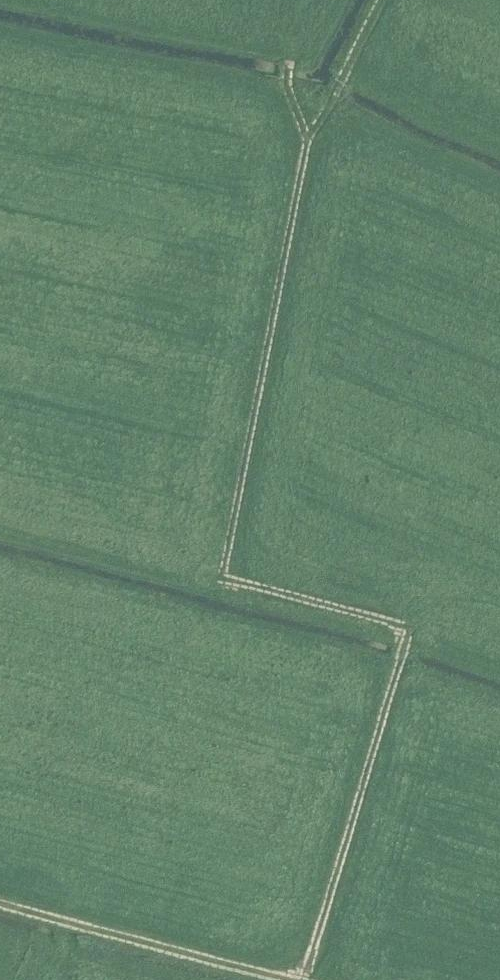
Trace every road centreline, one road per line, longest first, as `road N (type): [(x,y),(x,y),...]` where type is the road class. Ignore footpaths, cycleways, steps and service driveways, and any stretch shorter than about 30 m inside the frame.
road 1 (track): [(308,137),(222,579),(346,608),(404,630),(407,640),(300,978)]
road 2 (track): [(300,978),(0,904)]
road 3 (track): [(234,0),(287,59),(285,89),(308,137)]
road 4 (track): [(380,0),(308,137)]

